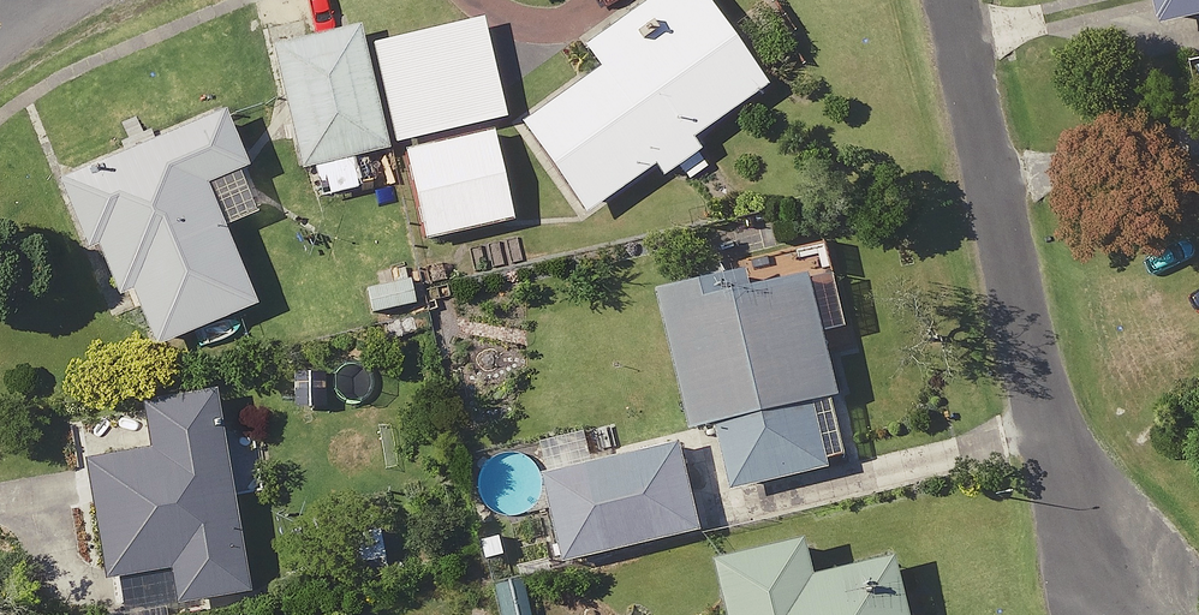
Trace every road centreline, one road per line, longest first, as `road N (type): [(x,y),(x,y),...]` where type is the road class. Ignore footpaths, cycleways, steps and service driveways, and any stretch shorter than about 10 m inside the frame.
road 1 (residential): [(1121,574),(1049,431),(947,0)]

